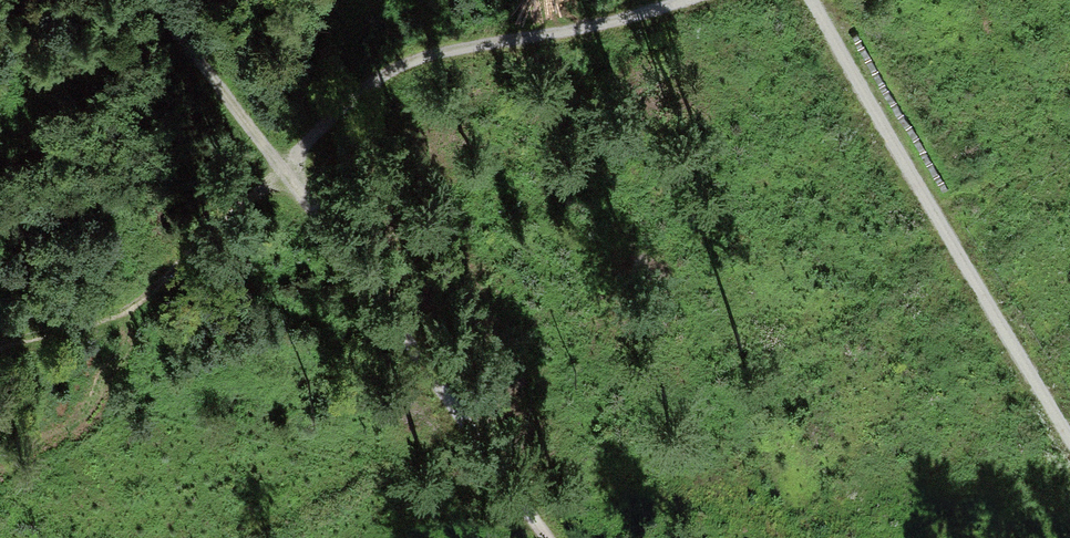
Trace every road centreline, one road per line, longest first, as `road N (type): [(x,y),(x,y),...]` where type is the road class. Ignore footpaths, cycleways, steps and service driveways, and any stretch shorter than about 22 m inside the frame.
road 1 (track): [(675,0),(615,21),(414,60),(277,170),(129,312),(0,347)]
road 2 (track): [(548,537),(443,406),(156,0)]
road 3 (track): [(818,0),(925,141),(1069,396)]

